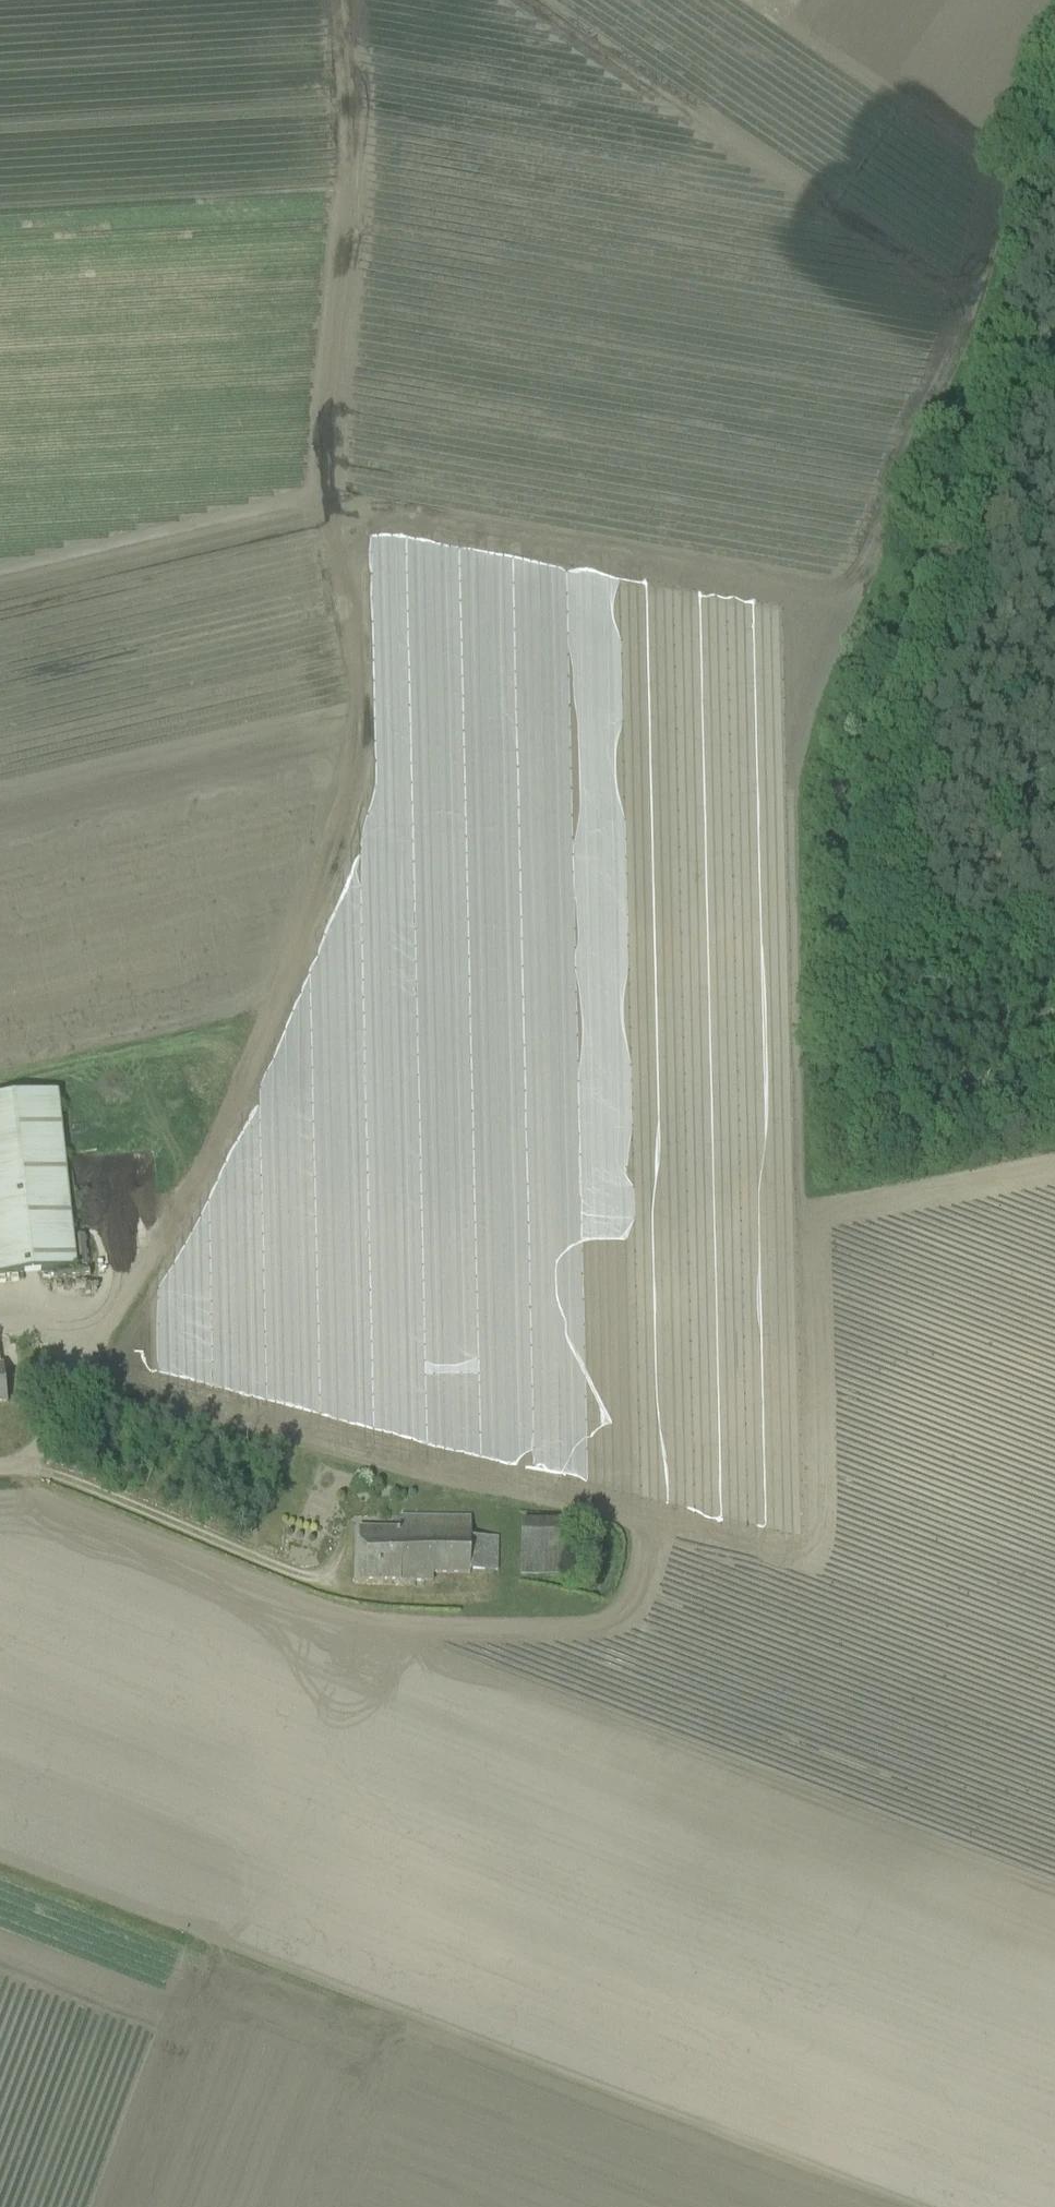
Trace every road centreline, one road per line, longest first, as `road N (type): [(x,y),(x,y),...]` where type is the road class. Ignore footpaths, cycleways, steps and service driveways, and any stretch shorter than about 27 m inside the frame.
road 1 (track): [(32,1468),(190,1192),(324,874),(347,799),(355,706),(341,507),(359,221),(359,0)]
road 2 (track): [(32,1468),(331,1584)]

